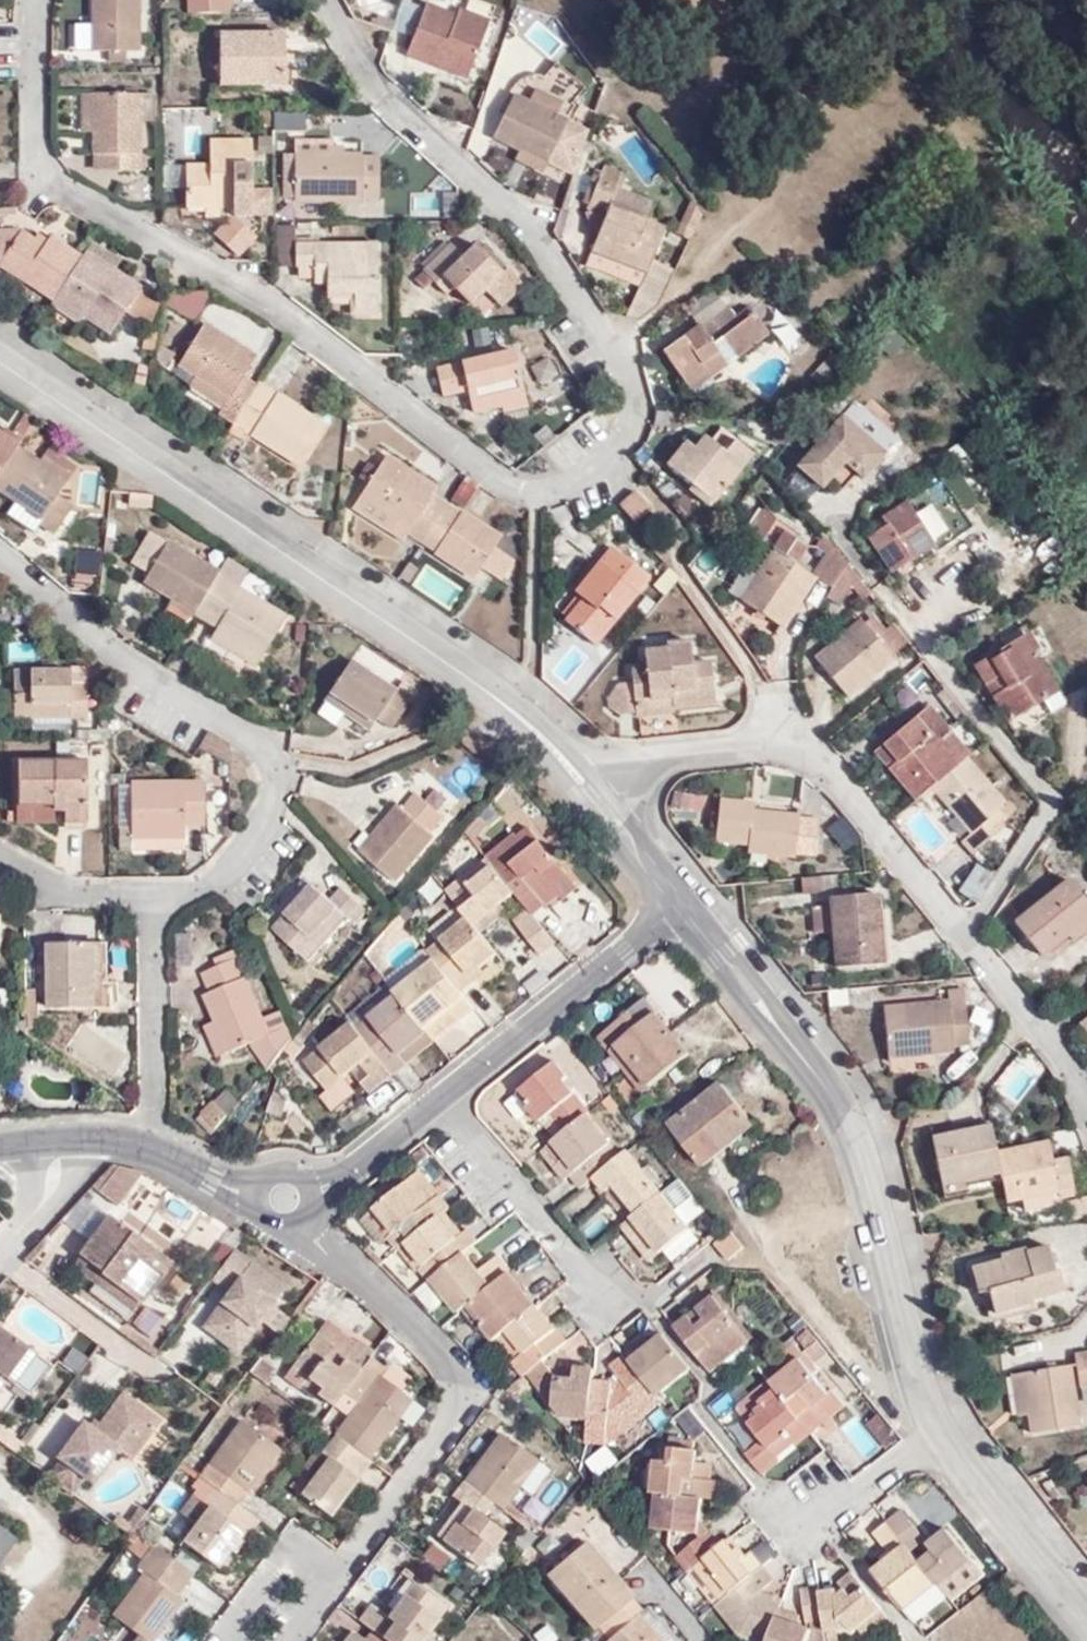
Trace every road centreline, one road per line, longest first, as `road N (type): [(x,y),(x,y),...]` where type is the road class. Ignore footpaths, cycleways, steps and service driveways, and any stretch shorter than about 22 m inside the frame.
road 1 (residential): [(598,471),(534,495),(507,492),(269,304),(74,200),(37,162),(32,0)]
road 2 (residential): [(0,849),(89,897),(160,901),(248,873),(285,827),(275,758),(163,691),(0,558)]
road 3 (residential): [(0,367),(526,721),(590,791)]
road 4 (residential): [(590,791),(742,737),(778,734),(803,747),(1023,1004),(1033,1033),(1065,1055),(1086,1098)]
road 5 (residential): [(678,899),(833,1081),(862,1151),(937,1435)]
road 6 (residential): [(598,471),(638,416),(625,362),(516,212),(368,94),(320,0)]
road 7 (residential): [(326,1255),(390,1302),(462,1389),(339,1580)]
road 8 (residential): [(446,1095),(678,899)]
road 9 (residential): [(606,1306),(590,1262),(446,1095)]
road 10 (residential): [(937,1435),(1086,1618)]
road 11 (residential): [(339,1580),(293,1548),(232,1634),(241,1640)]
road 12 (residential): [(937,1435),(802,1534)]
road 13 (residential): [(67,1141),(112,1143),(205,1180)]
road 14 (residential): [(67,1141),(49,1194),(0,1262)]
road 15 (residential): [(590,791),(678,899)]
road 16 (residential): [(347,1177),(446,1095)]
road 17 (residential): [(622,1547),(703,1640)]

